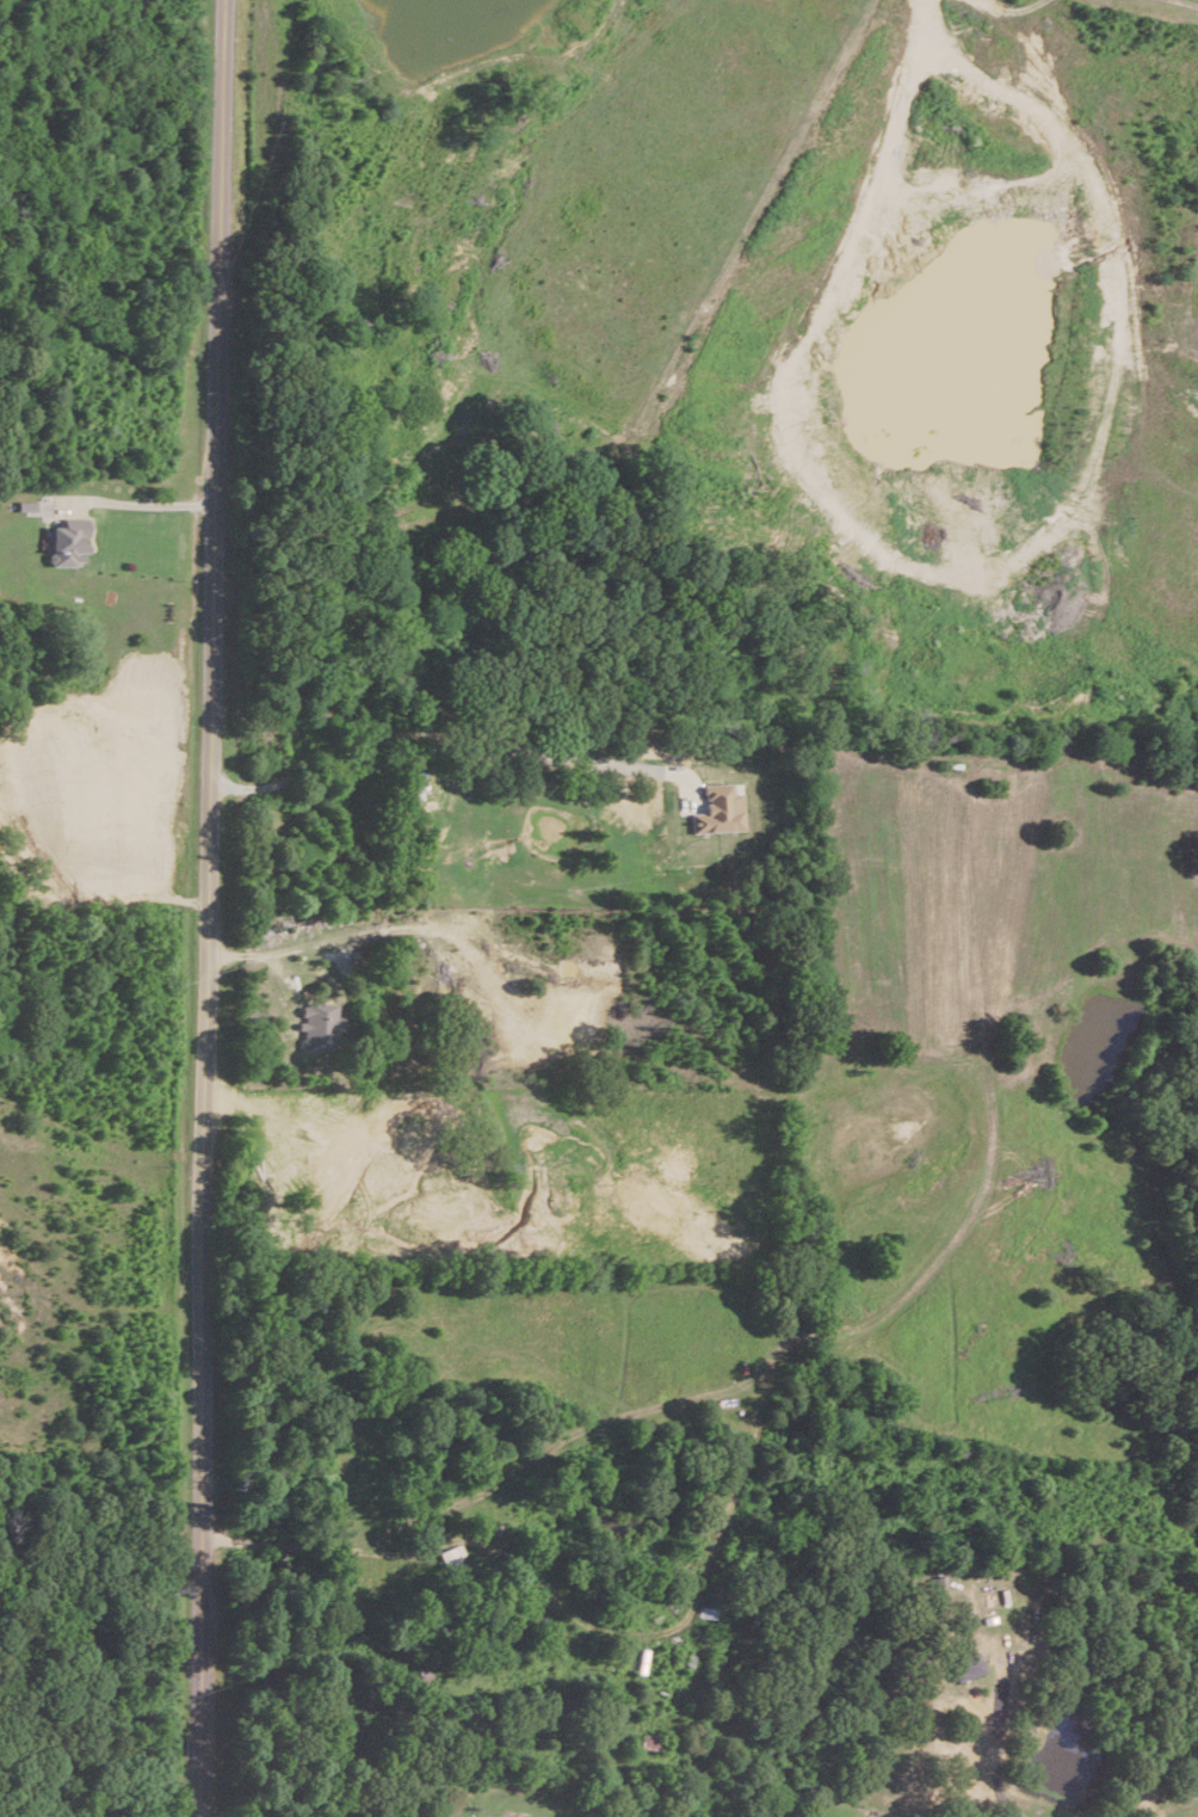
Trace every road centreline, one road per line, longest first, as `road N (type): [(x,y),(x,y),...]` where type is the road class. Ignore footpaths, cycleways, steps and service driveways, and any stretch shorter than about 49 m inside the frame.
road 1 (residential): [(230,0),(209,782),(200,1816)]

